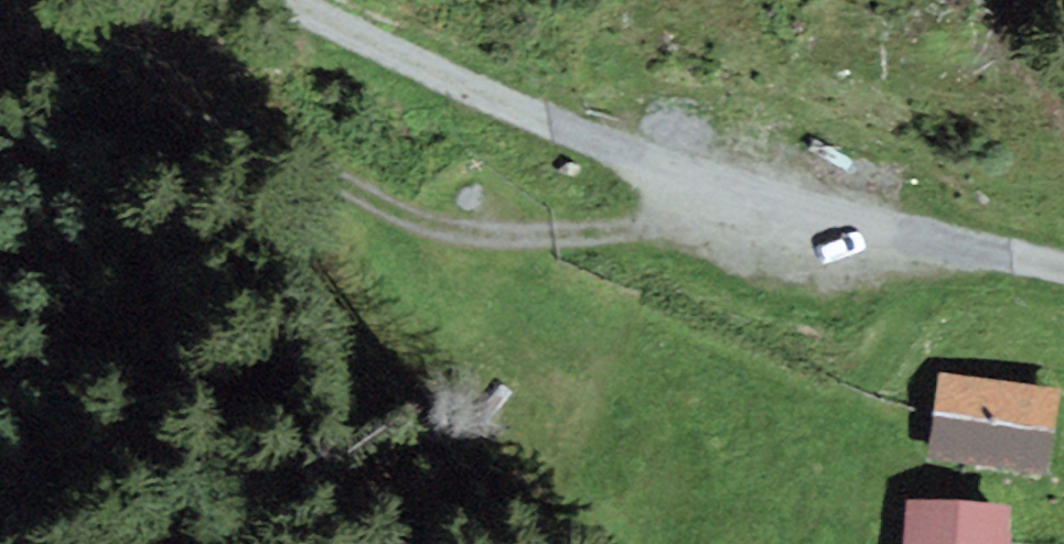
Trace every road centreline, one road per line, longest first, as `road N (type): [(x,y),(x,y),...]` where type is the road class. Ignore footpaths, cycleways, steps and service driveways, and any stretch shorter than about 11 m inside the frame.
road 1 (track): [(782,198),(626,232),(454,231),(320,178),(5,0)]
road 2 (track): [(281,0),(519,119),(782,198),(1063,265)]

